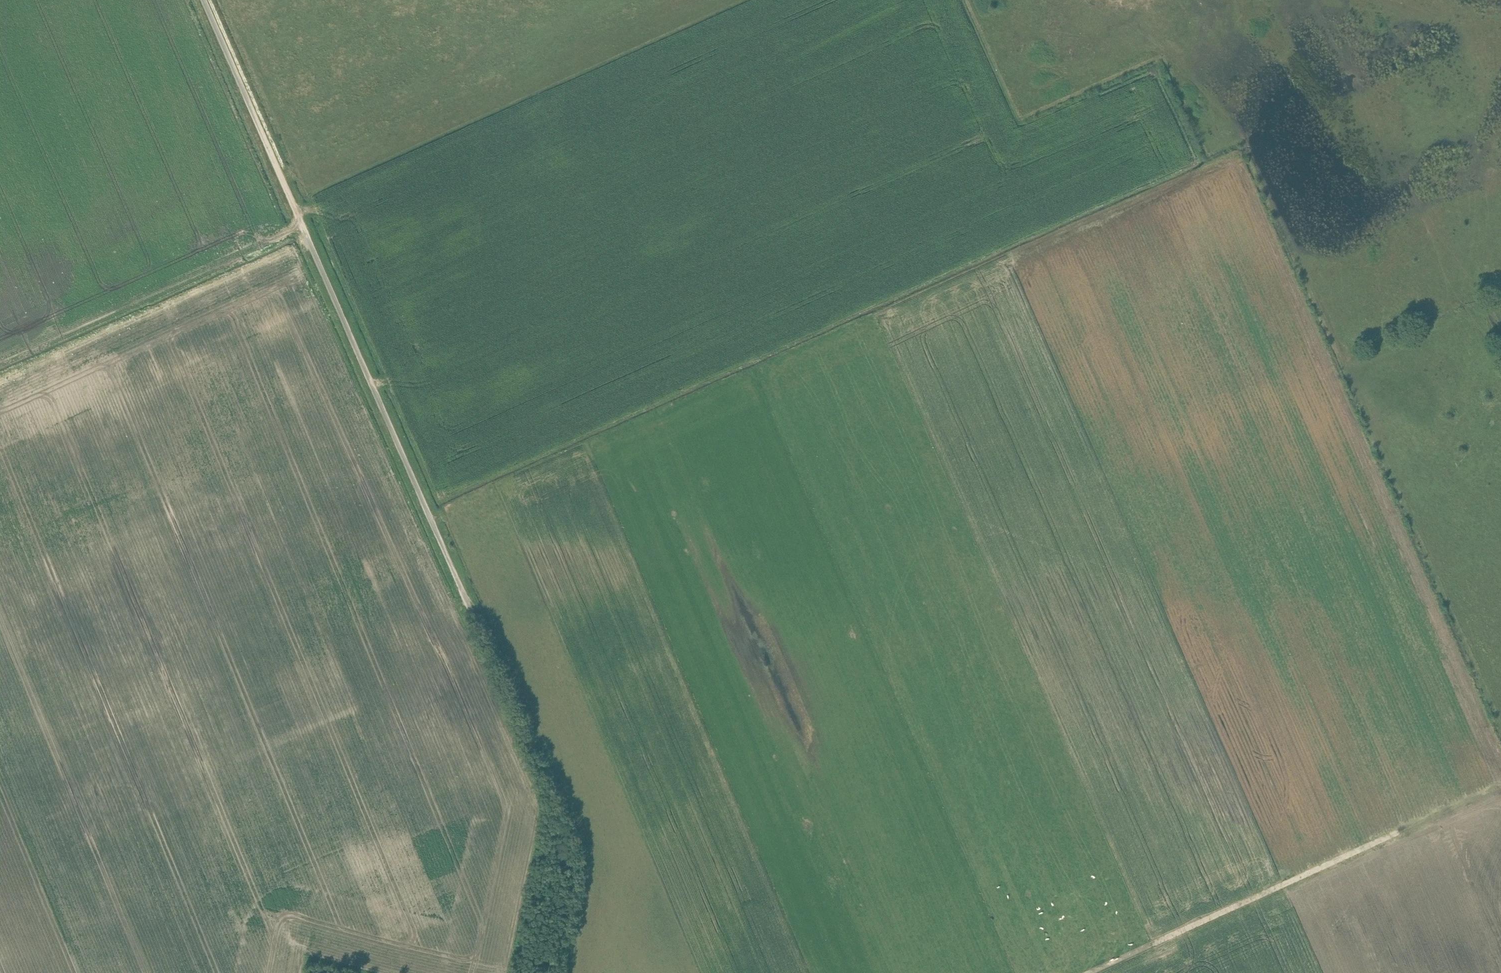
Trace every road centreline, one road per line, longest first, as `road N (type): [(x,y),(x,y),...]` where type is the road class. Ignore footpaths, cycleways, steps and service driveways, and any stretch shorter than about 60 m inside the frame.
road 1 (unclassified): [(470,610),(204,0)]
road 2 (track): [(561,972),(580,850),(470,610)]
road 3 (track): [(1397,832),(1088,972)]

